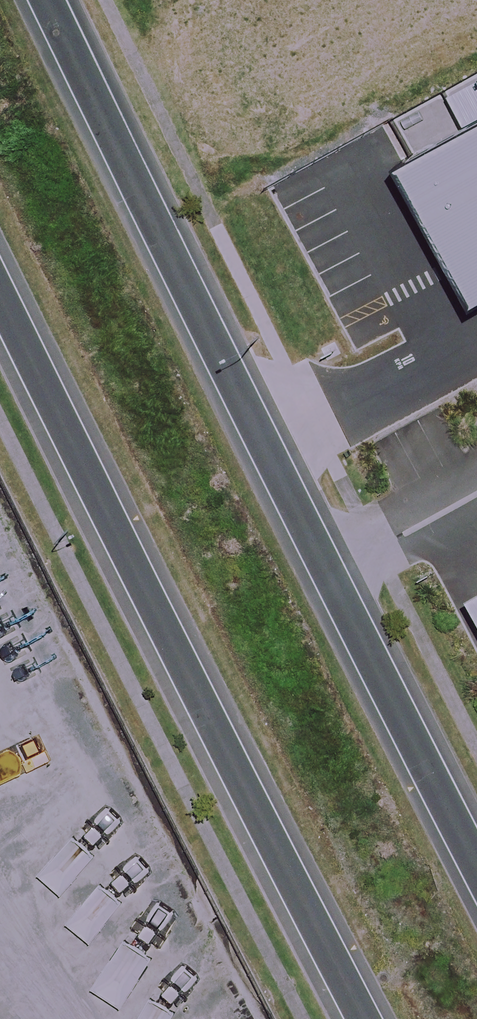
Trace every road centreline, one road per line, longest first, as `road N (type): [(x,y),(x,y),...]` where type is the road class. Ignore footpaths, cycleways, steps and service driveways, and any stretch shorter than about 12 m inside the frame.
road 1 (tertiary): [(45,0),(476,873)]
road 2 (tertiary): [(364,1018),(0,289)]

